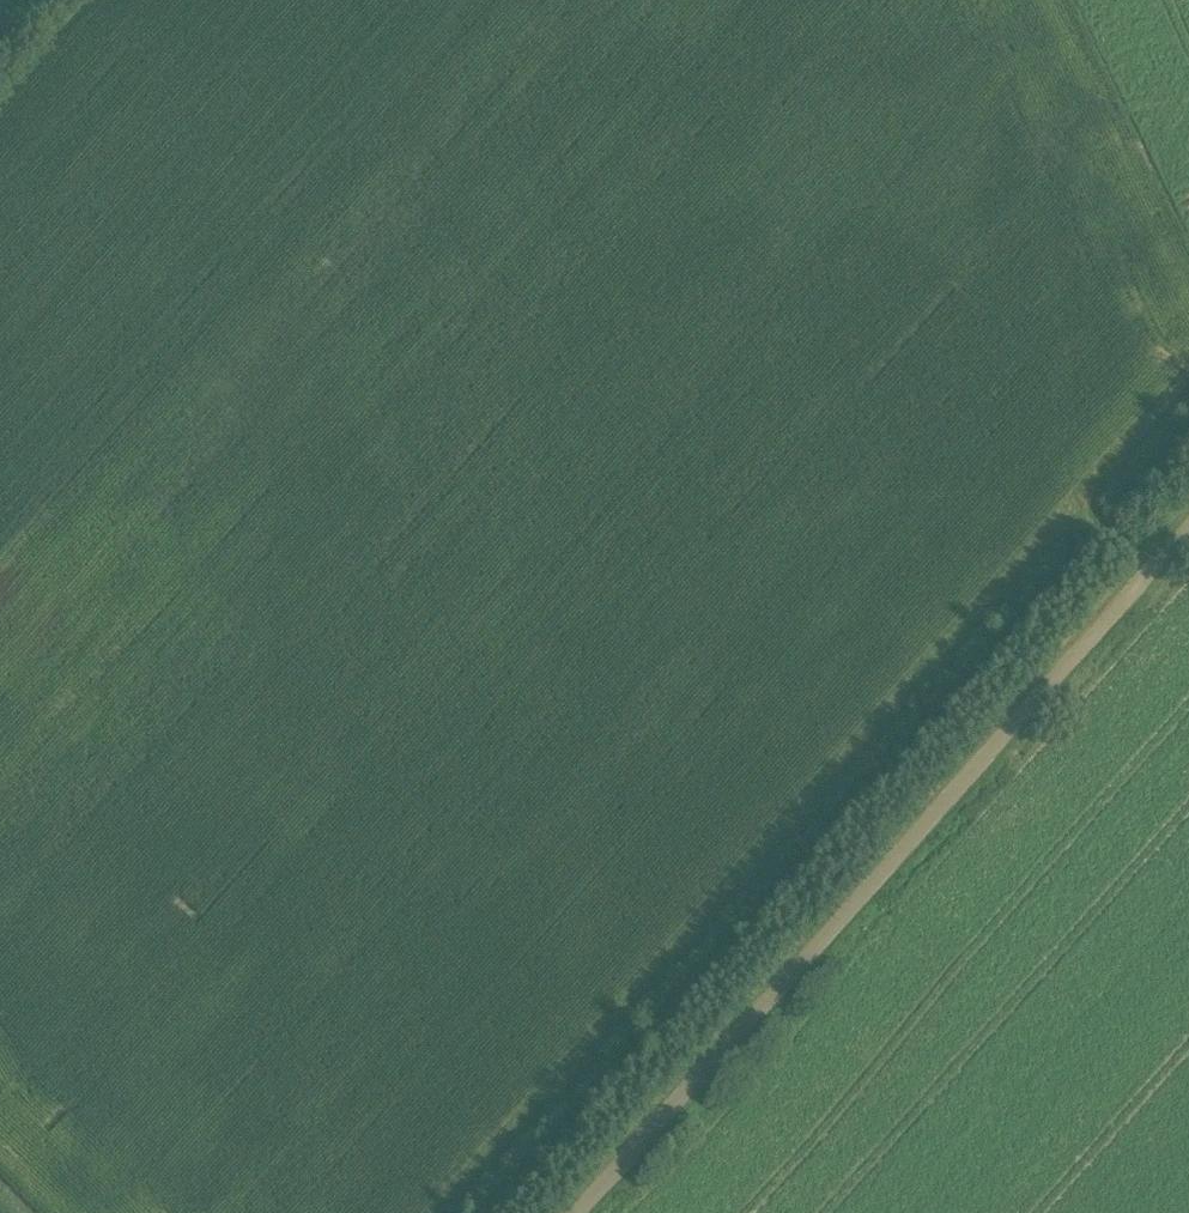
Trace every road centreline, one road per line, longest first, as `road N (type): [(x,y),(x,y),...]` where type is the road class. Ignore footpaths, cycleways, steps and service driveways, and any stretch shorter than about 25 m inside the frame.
road 1 (unclassified): [(564,1212),(1188,508)]

